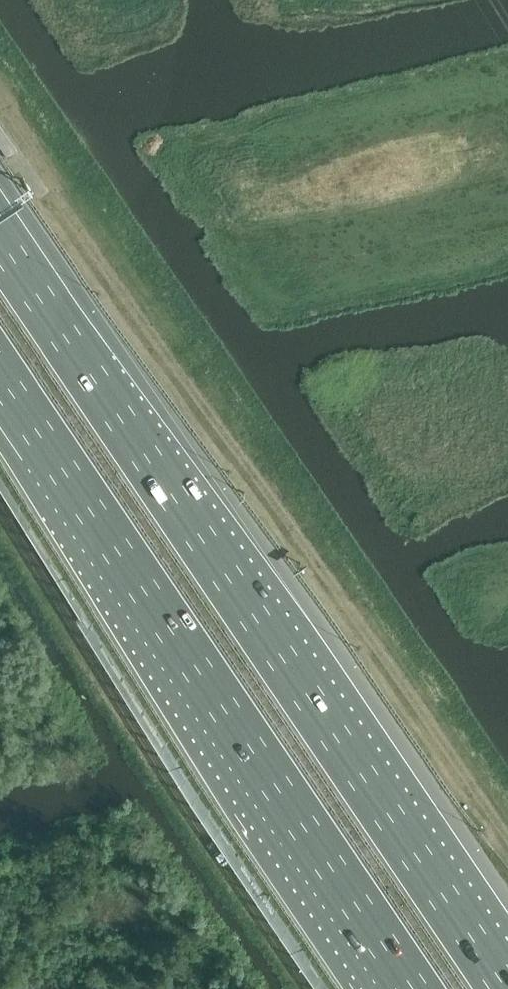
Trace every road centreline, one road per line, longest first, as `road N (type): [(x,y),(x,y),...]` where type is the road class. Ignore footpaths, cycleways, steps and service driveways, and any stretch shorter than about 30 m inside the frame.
road 1 (motorway): [(507,988),(0,238)]
road 2 (motorway): [(0,375),(412,988)]

